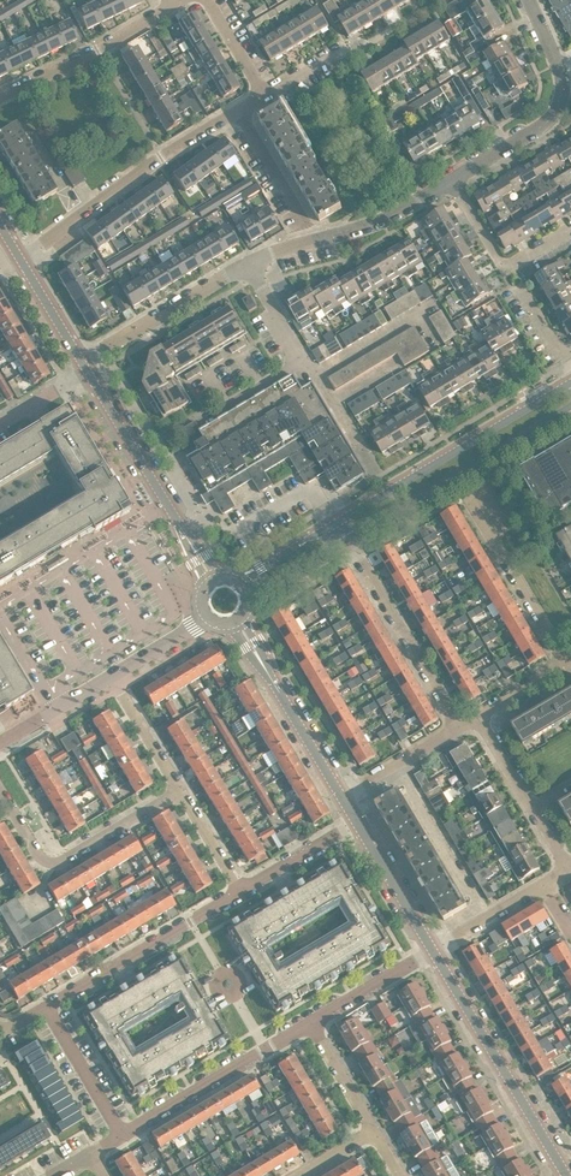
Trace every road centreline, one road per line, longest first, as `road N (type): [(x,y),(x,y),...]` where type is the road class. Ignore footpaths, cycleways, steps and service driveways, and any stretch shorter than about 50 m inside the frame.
road 1 (residential): [(478,718),(569,665),(473,505)]
road 2 (tertiary): [(570,382),(336,523)]
road 3 (tertiary): [(566,1175),(432,950)]
road 4 (tertiary): [(346,539),(570,406)]
road 5 (tertiary): [(212,579),(82,361)]
road 6 (residential): [(179,789),(62,860),(48,861),(0,790)]
road 7 (residential): [(241,889),(46,1005)]
road 8 (residential): [(121,1135),(311,1022)]
road 9 (residential): [(462,727),(346,539)]
road 10 (tertiary): [(343,796),(237,619)]
road 11 (residential): [(0,99),(174,4)]
road 12 (residential): [(82,361),(247,263)]
road 13 (residential): [(236,111),(83,213)]
road 14 (residential): [(452,179),(505,269),(570,230)]
road 15 (residential): [(568,873),(478,718)]
road 16 (residential): [(489,918),(398,766)]
road 17 (residential): [(452,179),(554,113),(561,98),(557,64)]
road 18 (residential): [(309,241),(382,222),(452,179)]
road 19 (tertiary): [(432,950),(356,820)]
road 20 (residential): [(46,1005),(121,1135)]
road 21 (residential): [(309,241),(236,111)]
road 22 (residential): [(311,1022),(432,950)]
road 23 (residential): [(356,820),(241,889)]
road 24 (residential): [(179,789),(112,675)]
road 25 (residential): [(316,375),(247,263)]
road 26 (residential): [(0,741),(112,675)]
road 27 (residential): [(375,1133),(311,1022)]
road 28 (tertiary): [(82,361),(19,256)]

